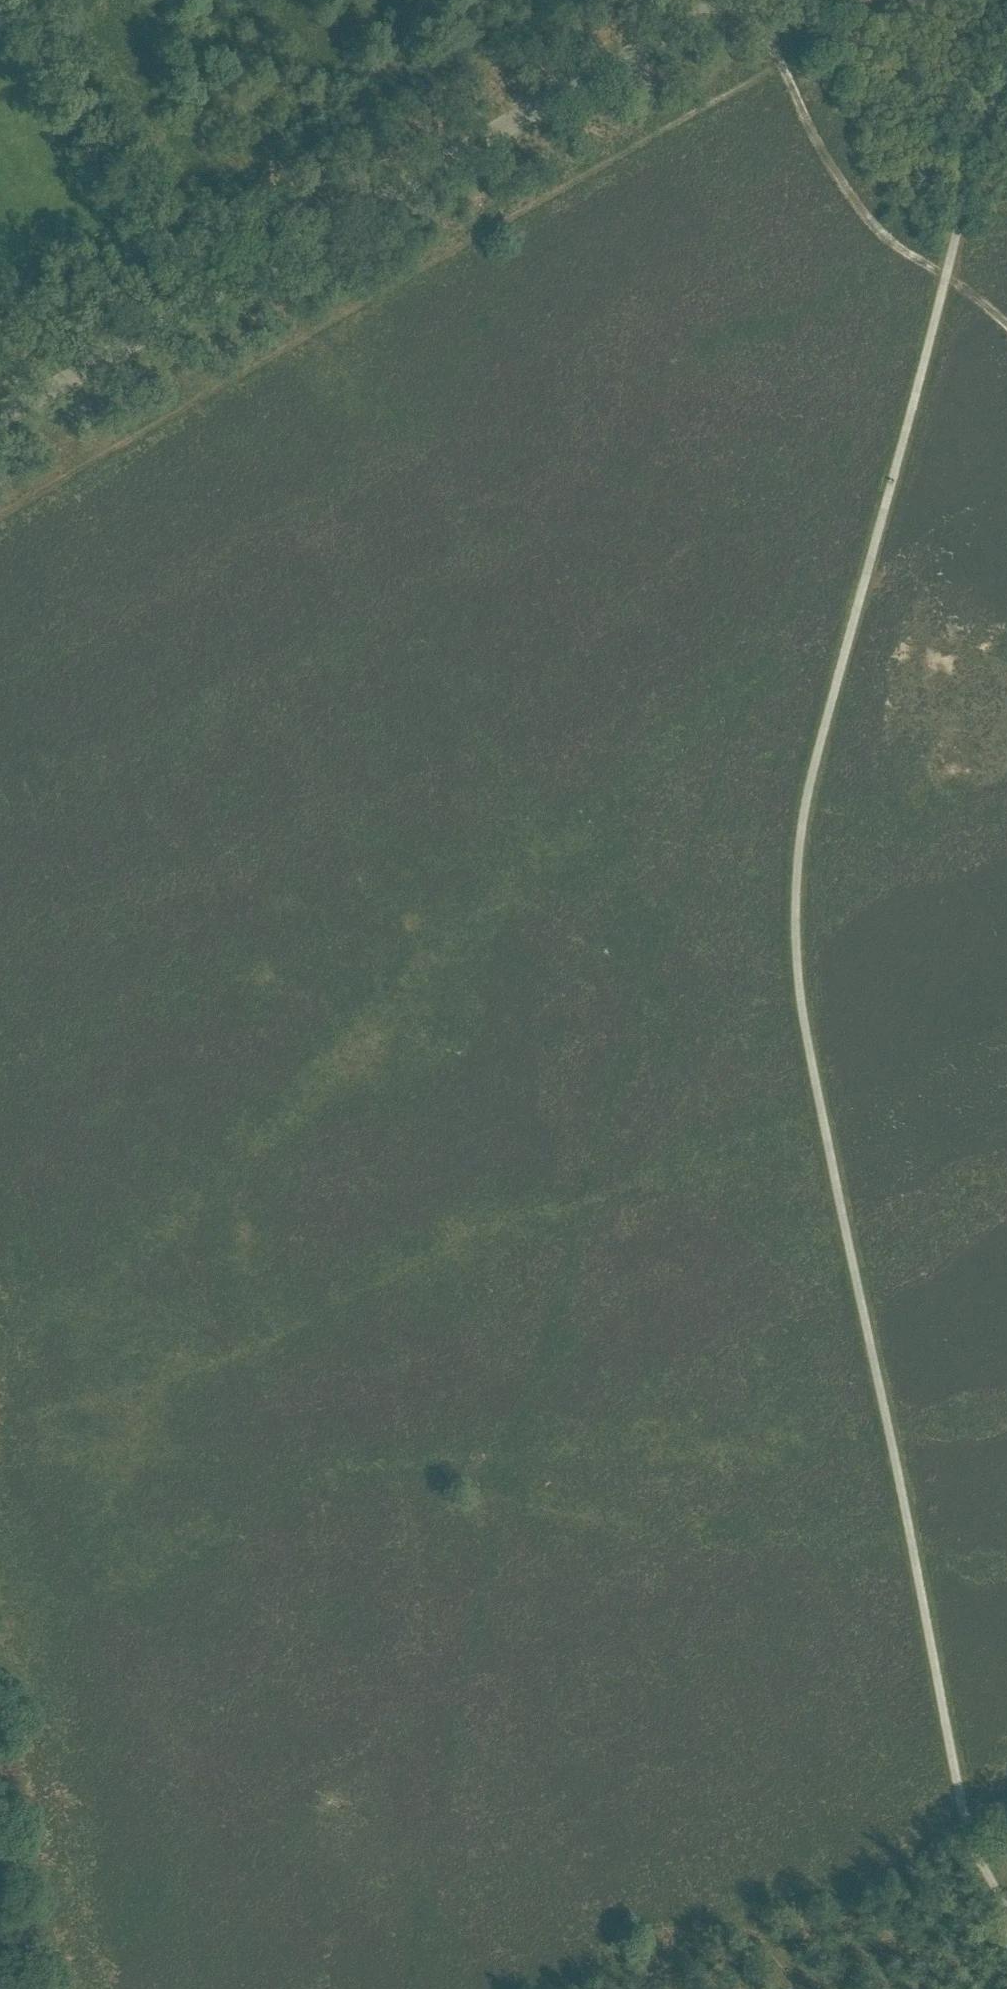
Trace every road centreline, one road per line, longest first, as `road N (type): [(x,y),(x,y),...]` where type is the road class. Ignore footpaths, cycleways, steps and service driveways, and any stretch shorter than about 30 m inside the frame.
road 1 (unclassified): [(0,435),(741,0)]

